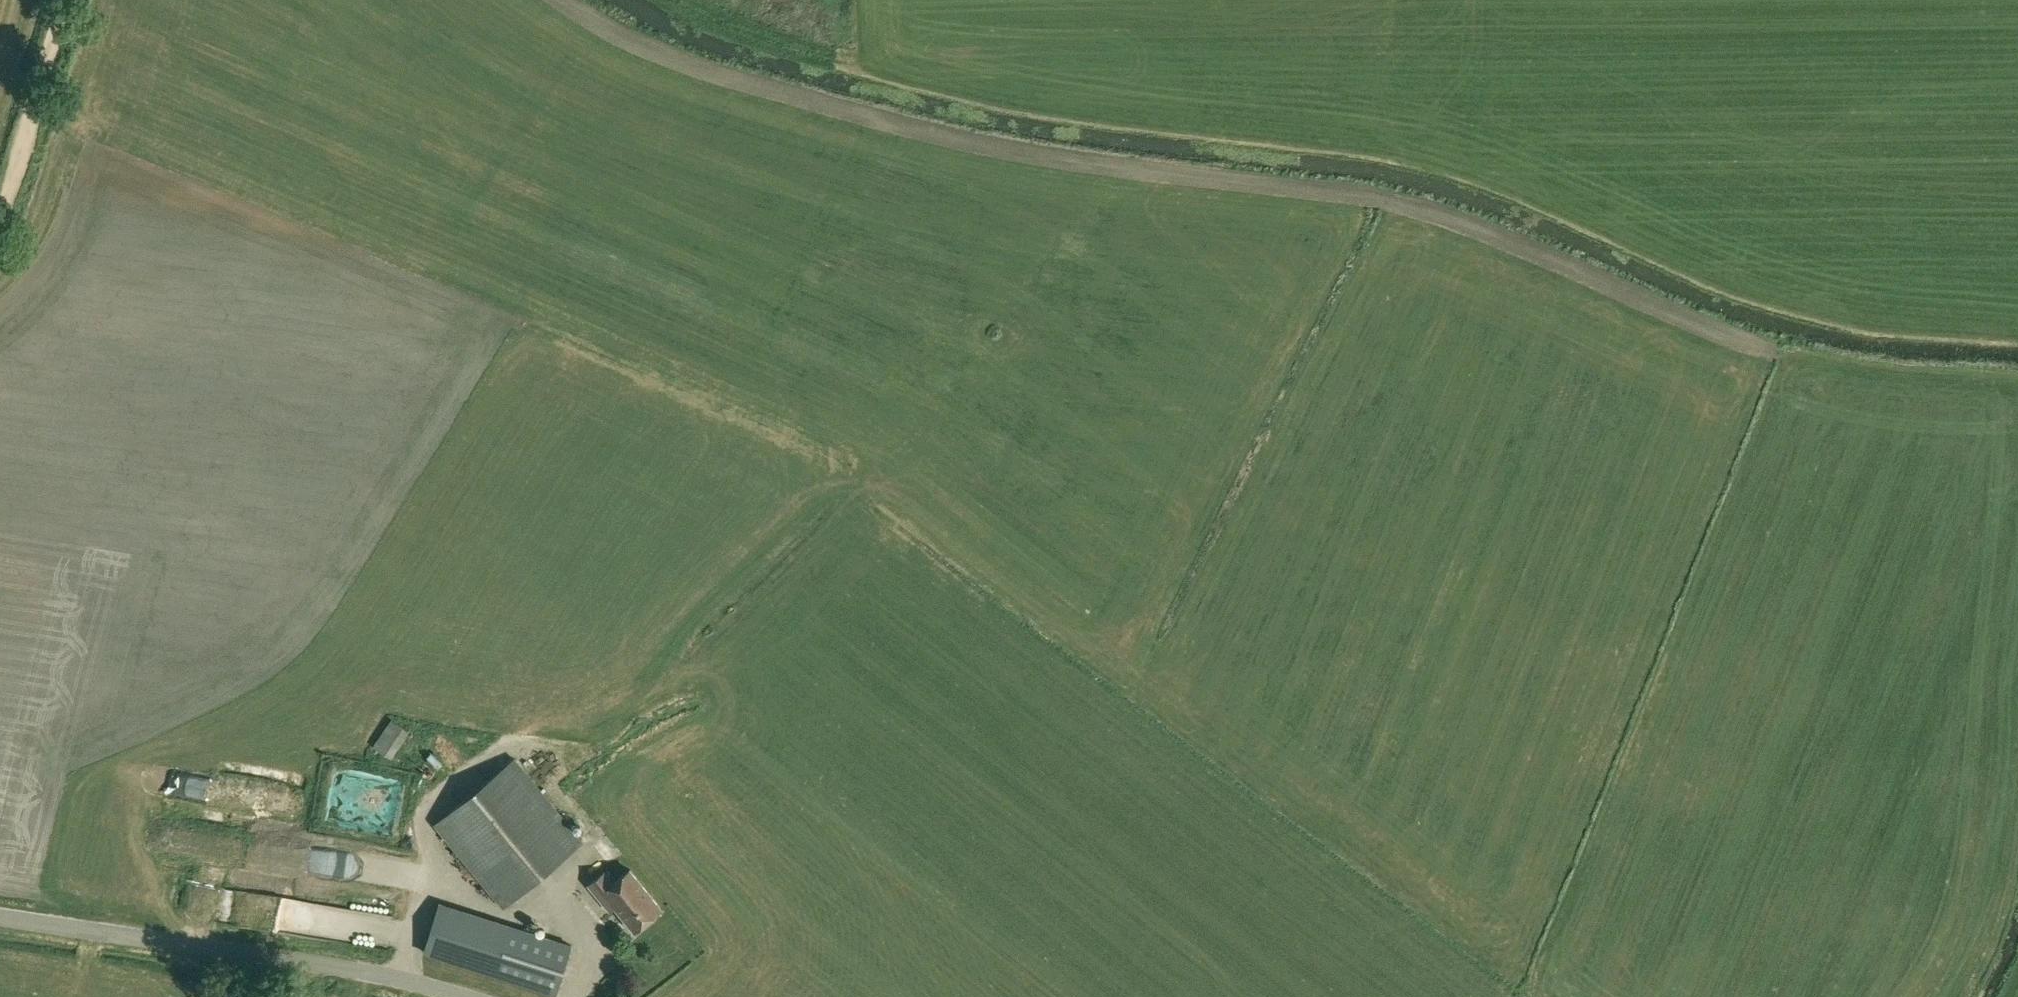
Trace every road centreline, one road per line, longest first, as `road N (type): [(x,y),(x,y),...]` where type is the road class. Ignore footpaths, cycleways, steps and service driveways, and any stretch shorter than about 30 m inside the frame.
road 1 (unclassified): [(453,996),(345,967),(0,916)]
road 2 (track): [(0,219),(72,0)]

